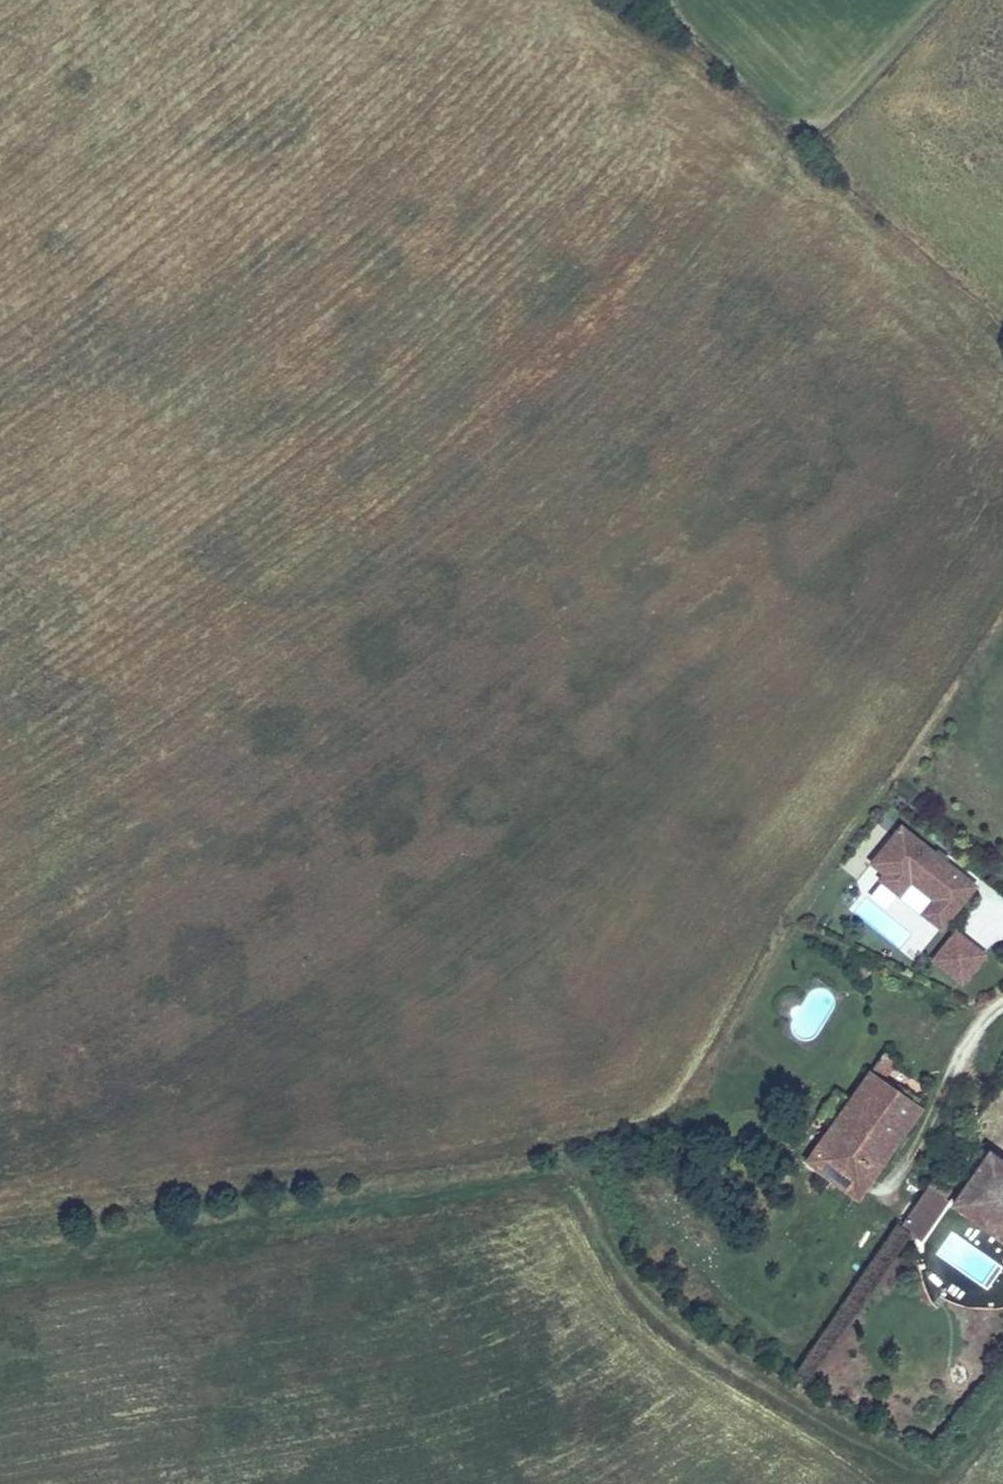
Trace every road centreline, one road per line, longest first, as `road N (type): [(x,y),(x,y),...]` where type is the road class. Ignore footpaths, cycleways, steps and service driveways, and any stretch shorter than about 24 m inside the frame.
road 1 (track): [(1002,1403),(938,1475),(758,1383),(643,1292),(580,1185),(540,1175),(0,1255)]

